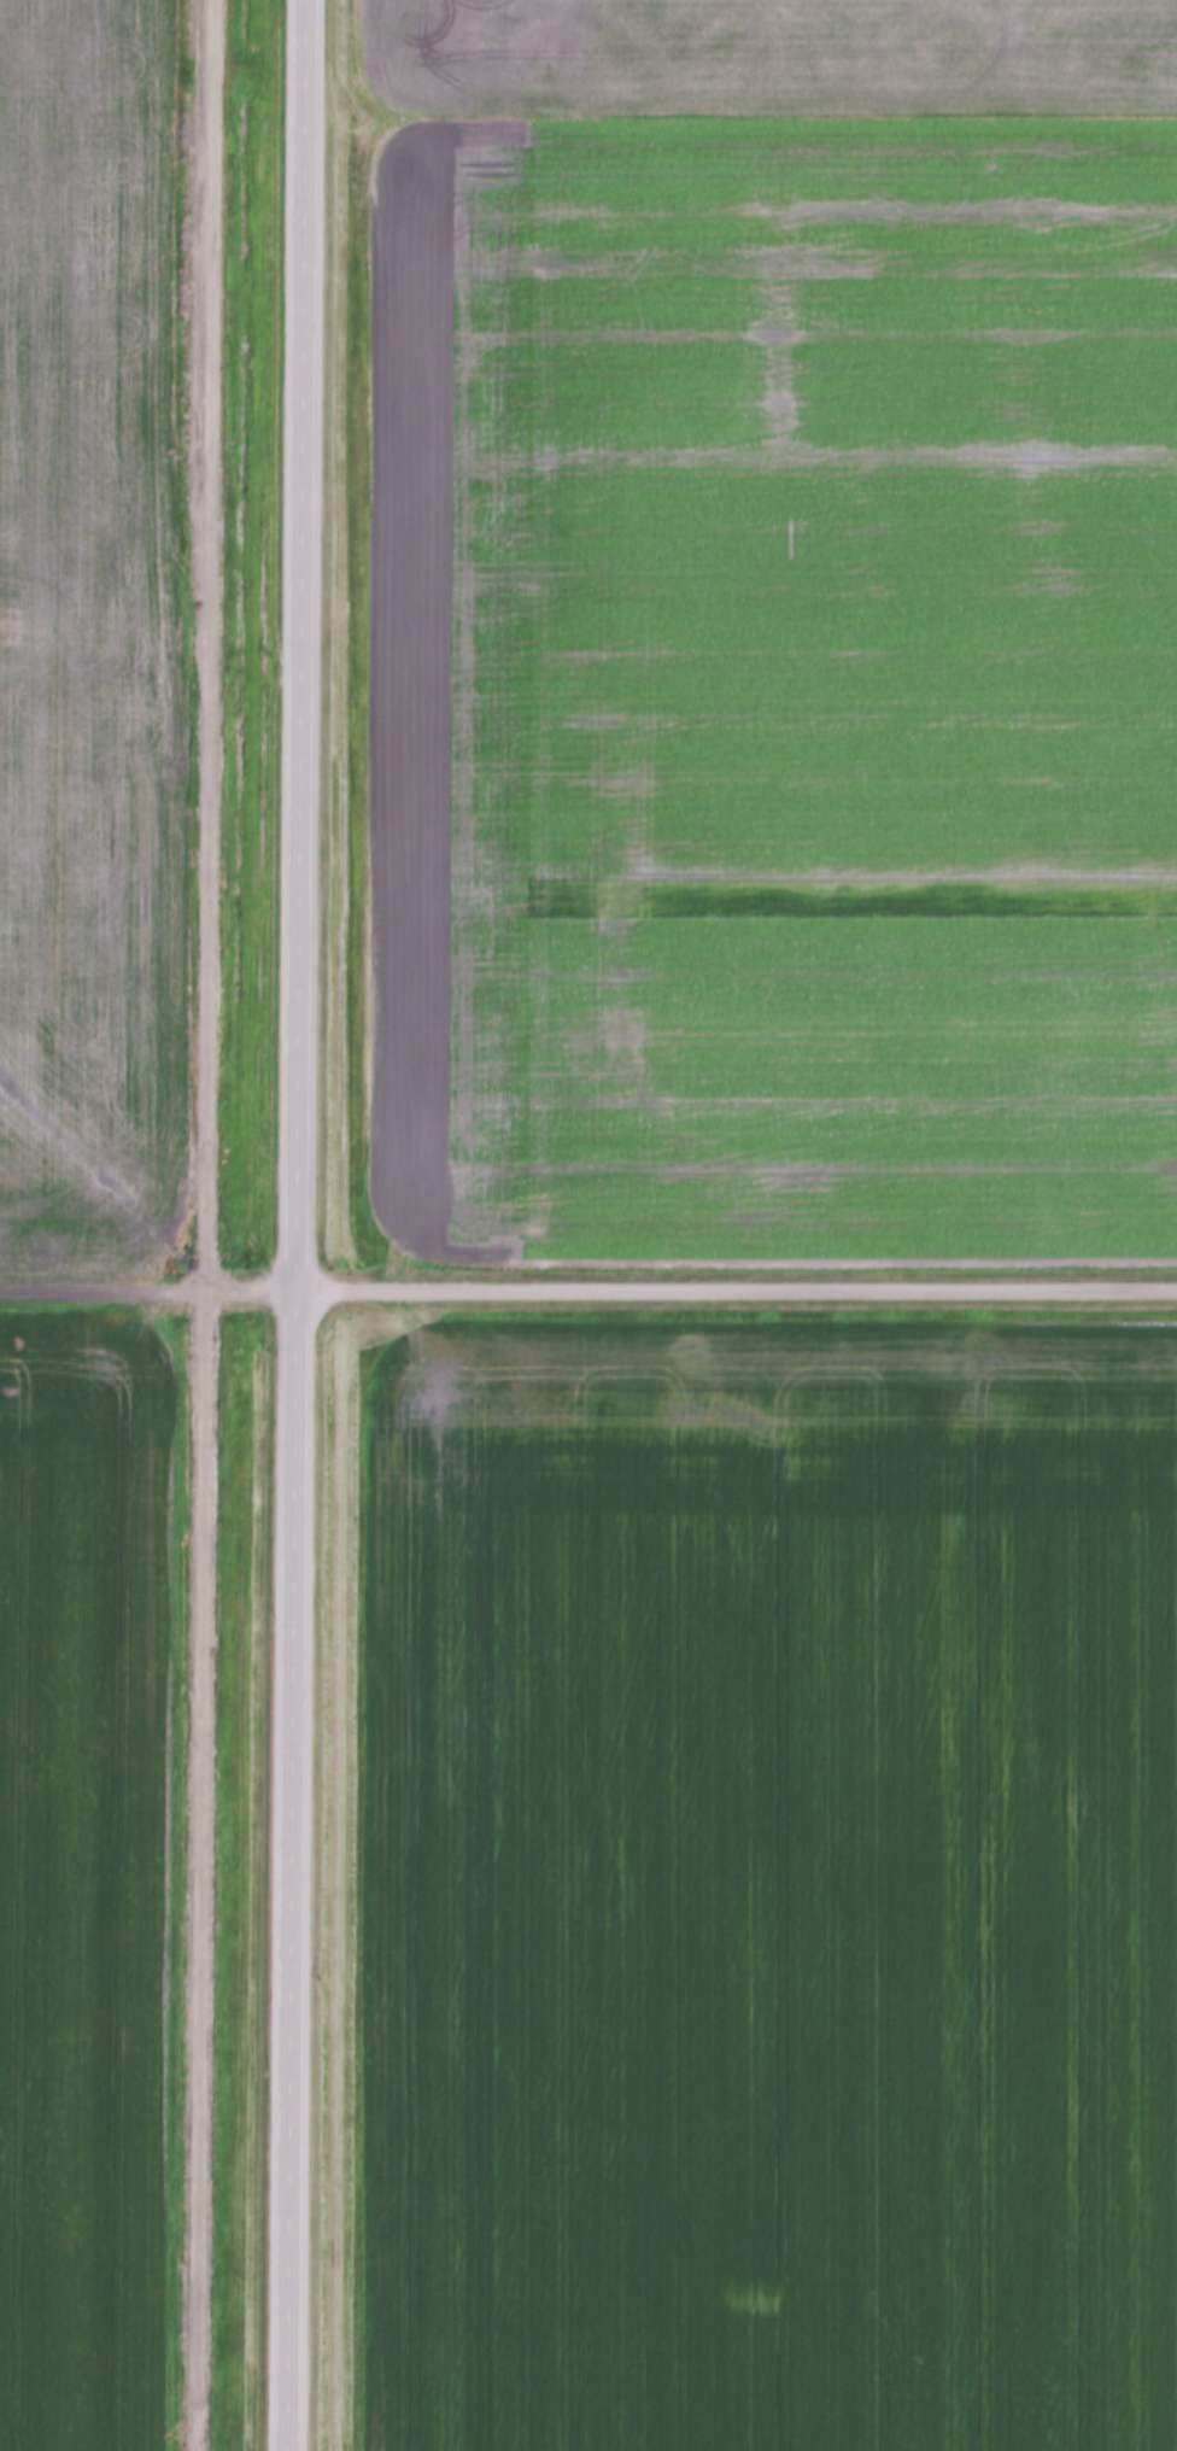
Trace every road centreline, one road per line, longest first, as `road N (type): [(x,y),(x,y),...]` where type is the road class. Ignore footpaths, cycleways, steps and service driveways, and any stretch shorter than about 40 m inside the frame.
road 1 (primary): [(283,2450),(301,0)]
road 2 (residential): [(292,1291),(1176,1272)]
road 3 (track): [(0,1291),(292,1291)]

